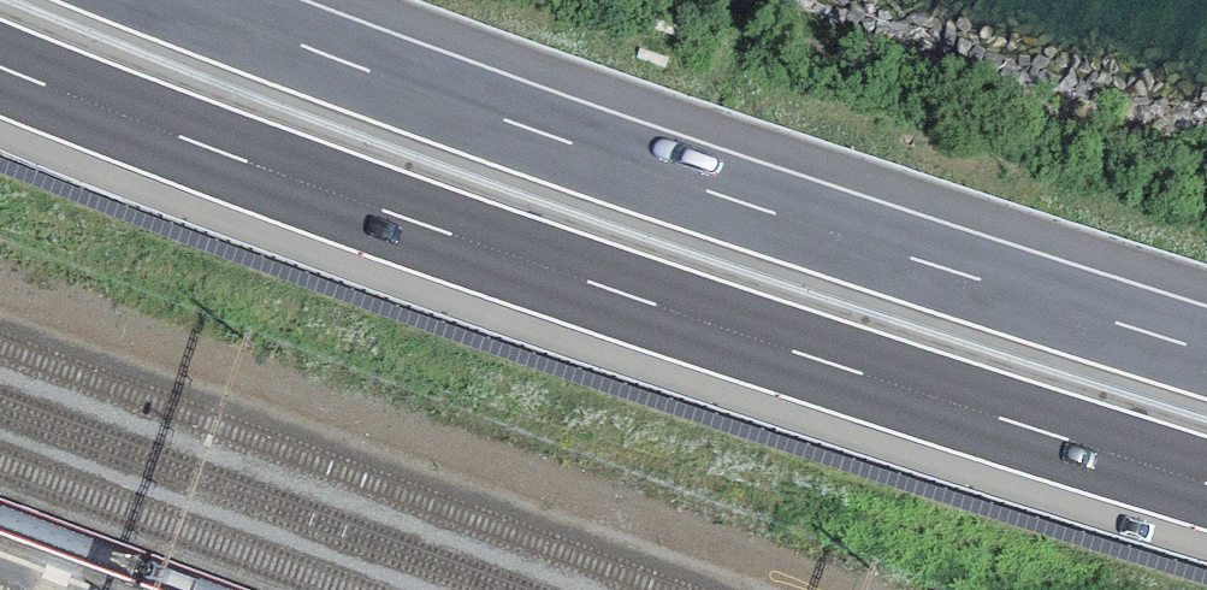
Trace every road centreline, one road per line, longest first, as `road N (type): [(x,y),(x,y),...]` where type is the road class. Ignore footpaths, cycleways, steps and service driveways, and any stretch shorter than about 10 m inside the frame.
road 1 (motorway): [(0,67),(576,279),(1206,483)]
road 2 (motorway): [(1206,351),(678,179),(187,0)]

